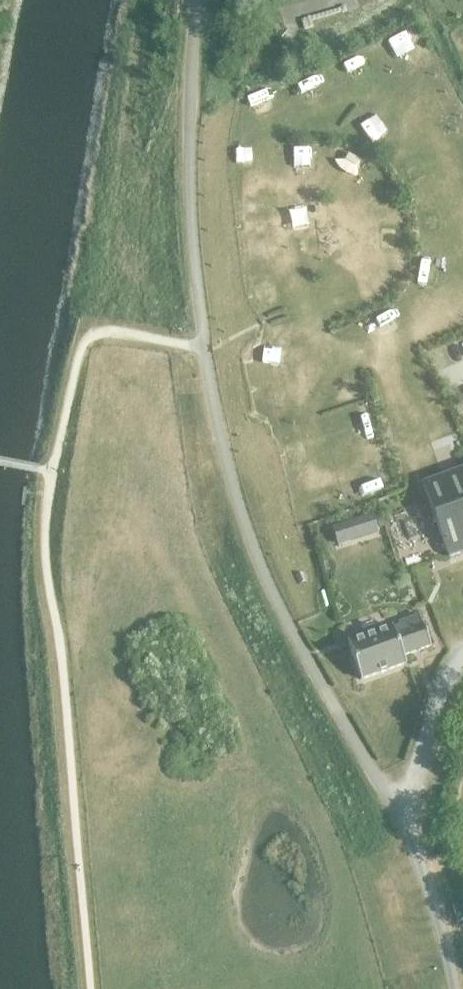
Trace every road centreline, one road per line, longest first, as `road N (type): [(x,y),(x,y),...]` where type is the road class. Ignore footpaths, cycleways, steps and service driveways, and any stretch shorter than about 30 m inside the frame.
road 1 (unclassified): [(452,988),(400,817),(277,604),(226,456),(202,346),(190,222),(196,0)]

